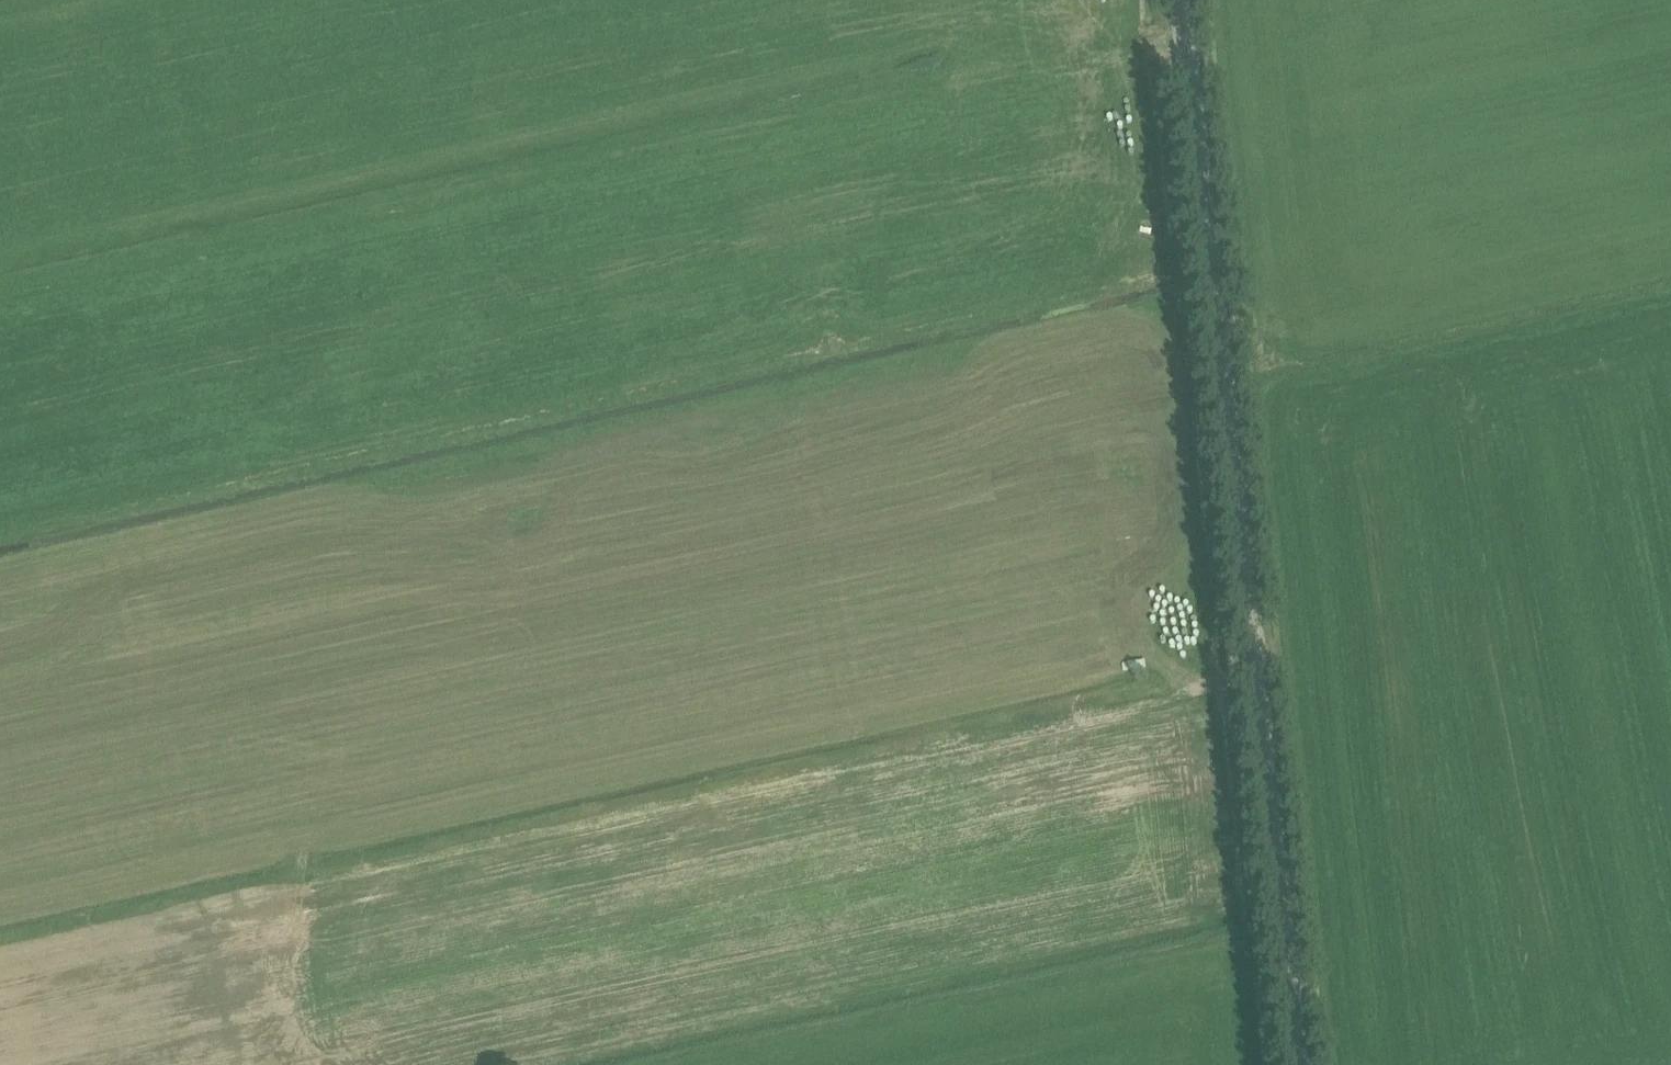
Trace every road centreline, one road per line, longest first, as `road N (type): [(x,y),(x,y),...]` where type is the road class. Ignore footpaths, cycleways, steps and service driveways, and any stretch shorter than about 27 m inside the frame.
road 1 (tertiary): [(1301,1064),(1175,0)]

